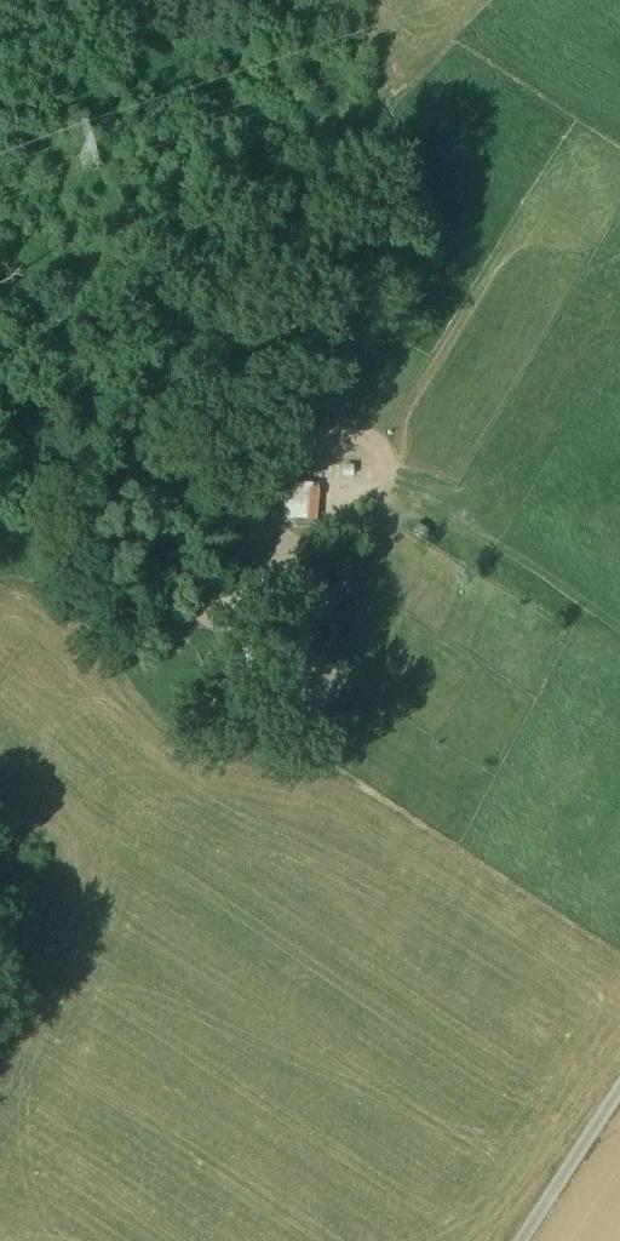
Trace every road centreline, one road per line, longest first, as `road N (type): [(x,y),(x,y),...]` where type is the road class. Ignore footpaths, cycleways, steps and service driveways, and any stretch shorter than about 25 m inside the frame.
road 1 (track): [(520,1240),(619,1087)]

